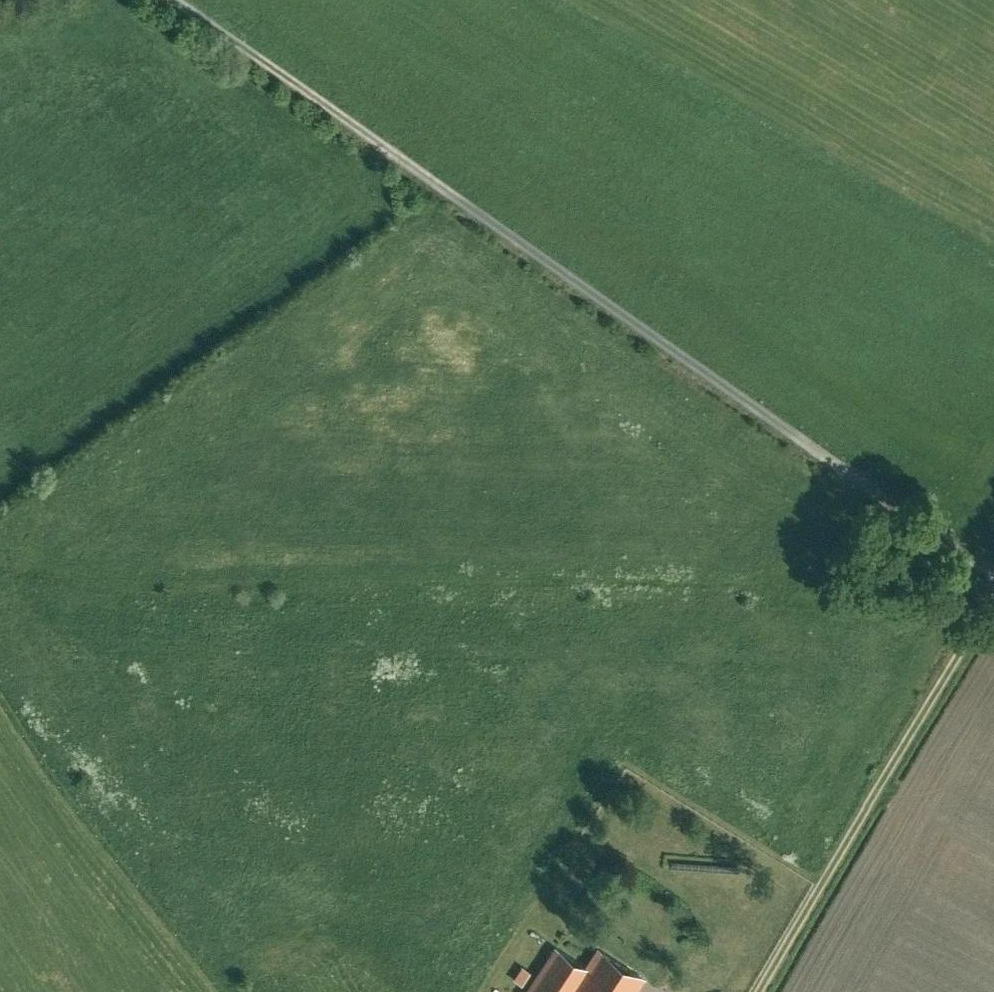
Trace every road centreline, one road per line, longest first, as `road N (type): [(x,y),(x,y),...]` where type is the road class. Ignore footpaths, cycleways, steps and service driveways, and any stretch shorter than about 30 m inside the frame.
road 1 (track): [(993,567),(170,0)]
road 2 (track): [(763,991),(993,602)]

